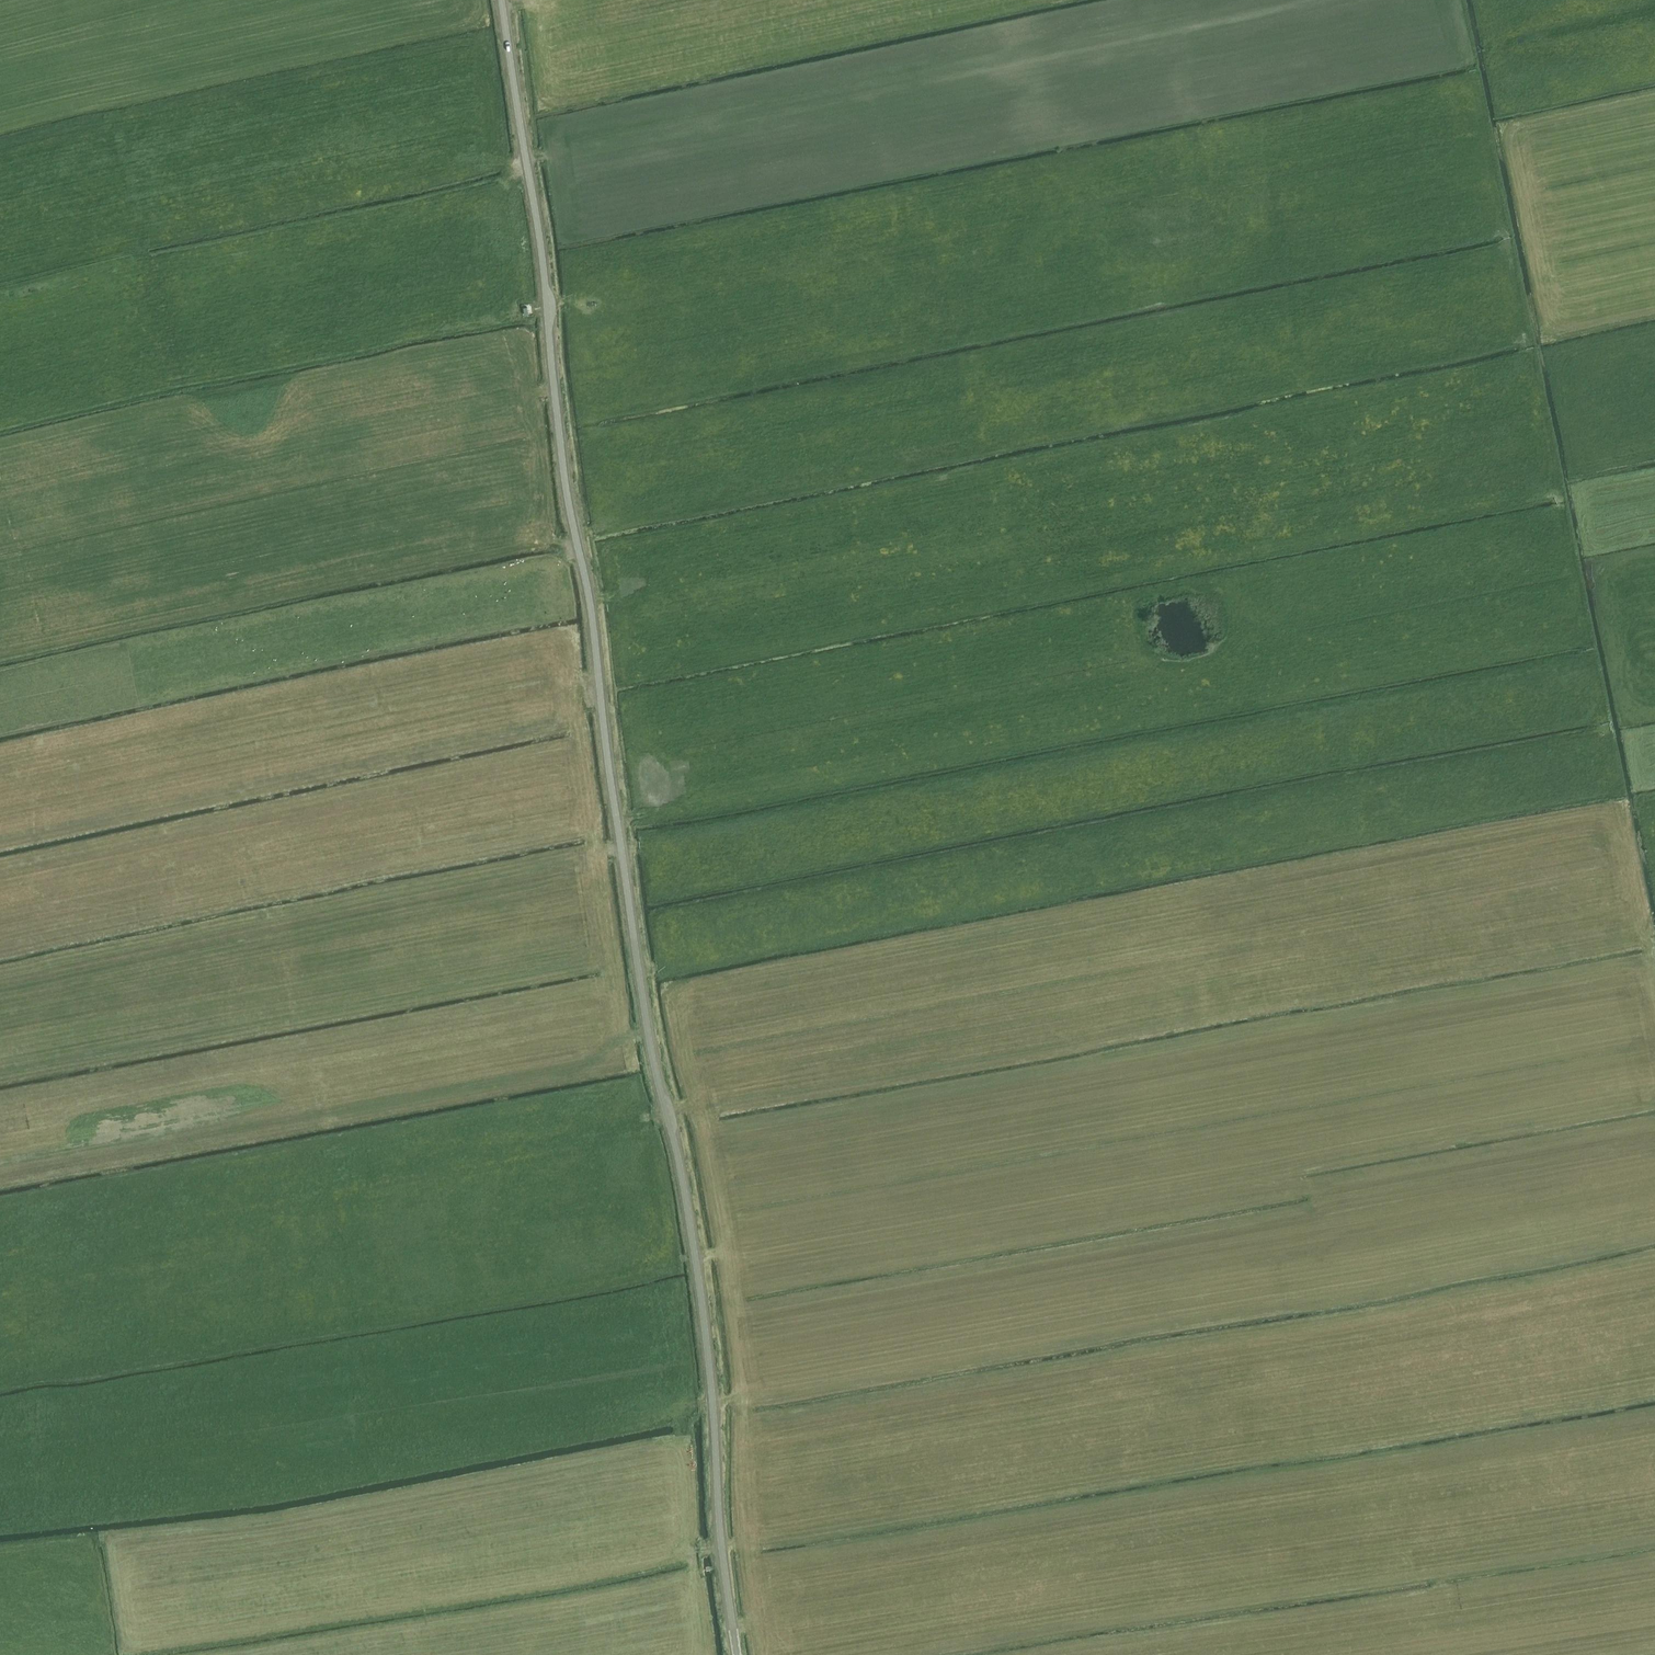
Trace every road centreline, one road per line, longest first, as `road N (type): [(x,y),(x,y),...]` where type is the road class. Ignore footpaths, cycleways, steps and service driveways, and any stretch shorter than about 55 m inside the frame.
road 1 (unclassified): [(737,1654),(691,1234),(647,1031),(501,0)]

